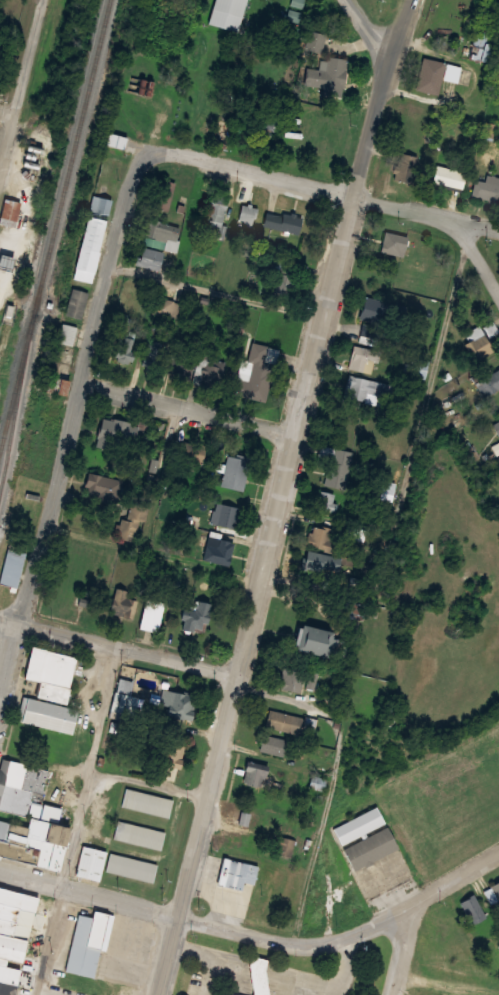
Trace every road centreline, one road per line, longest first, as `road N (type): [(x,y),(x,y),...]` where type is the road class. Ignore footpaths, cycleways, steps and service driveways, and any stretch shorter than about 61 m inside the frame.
road 1 (residential): [(162,994),(174,914),(265,585),(323,316),(393,54)]
road 2 (residential): [(0,708),(140,137)]
road 3 (residential): [(140,137),(498,231)]
road 4 (residential): [(0,871),(297,944)]
road 5 (residential): [(297,944),(328,944),(498,854)]
road 6 (residential): [(82,384),(297,436)]
road 7 (residential): [(24,620),(237,673)]
road 8 (residential): [(0,181),(45,0)]

